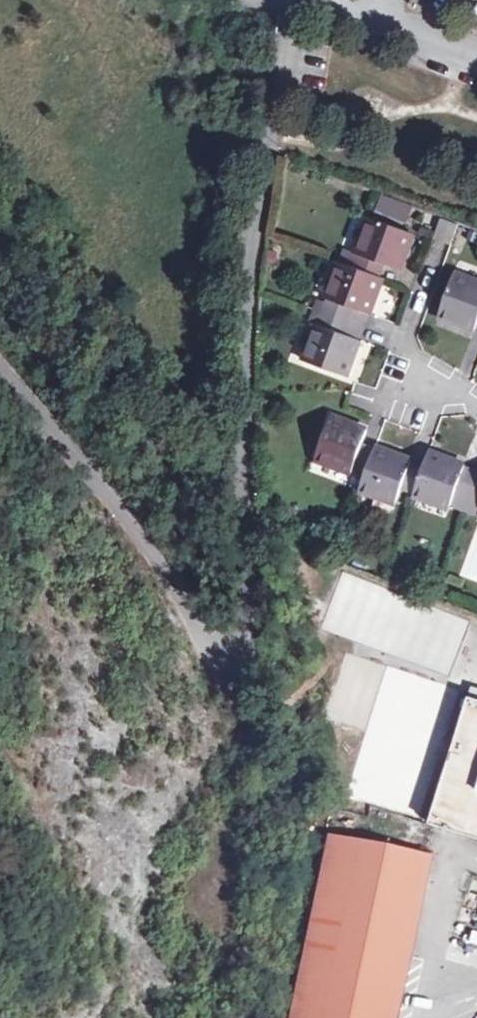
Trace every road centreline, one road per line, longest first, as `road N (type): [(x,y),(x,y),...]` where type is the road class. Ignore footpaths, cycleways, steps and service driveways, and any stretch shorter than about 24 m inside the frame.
road 1 (unclassified): [(244,651),(207,641),(99,484),(0,365)]
road 2 (unclassified): [(298,0),(276,88),(245,309)]
road 3 (unclassified): [(476,403),(411,374),(405,347),(435,264)]

